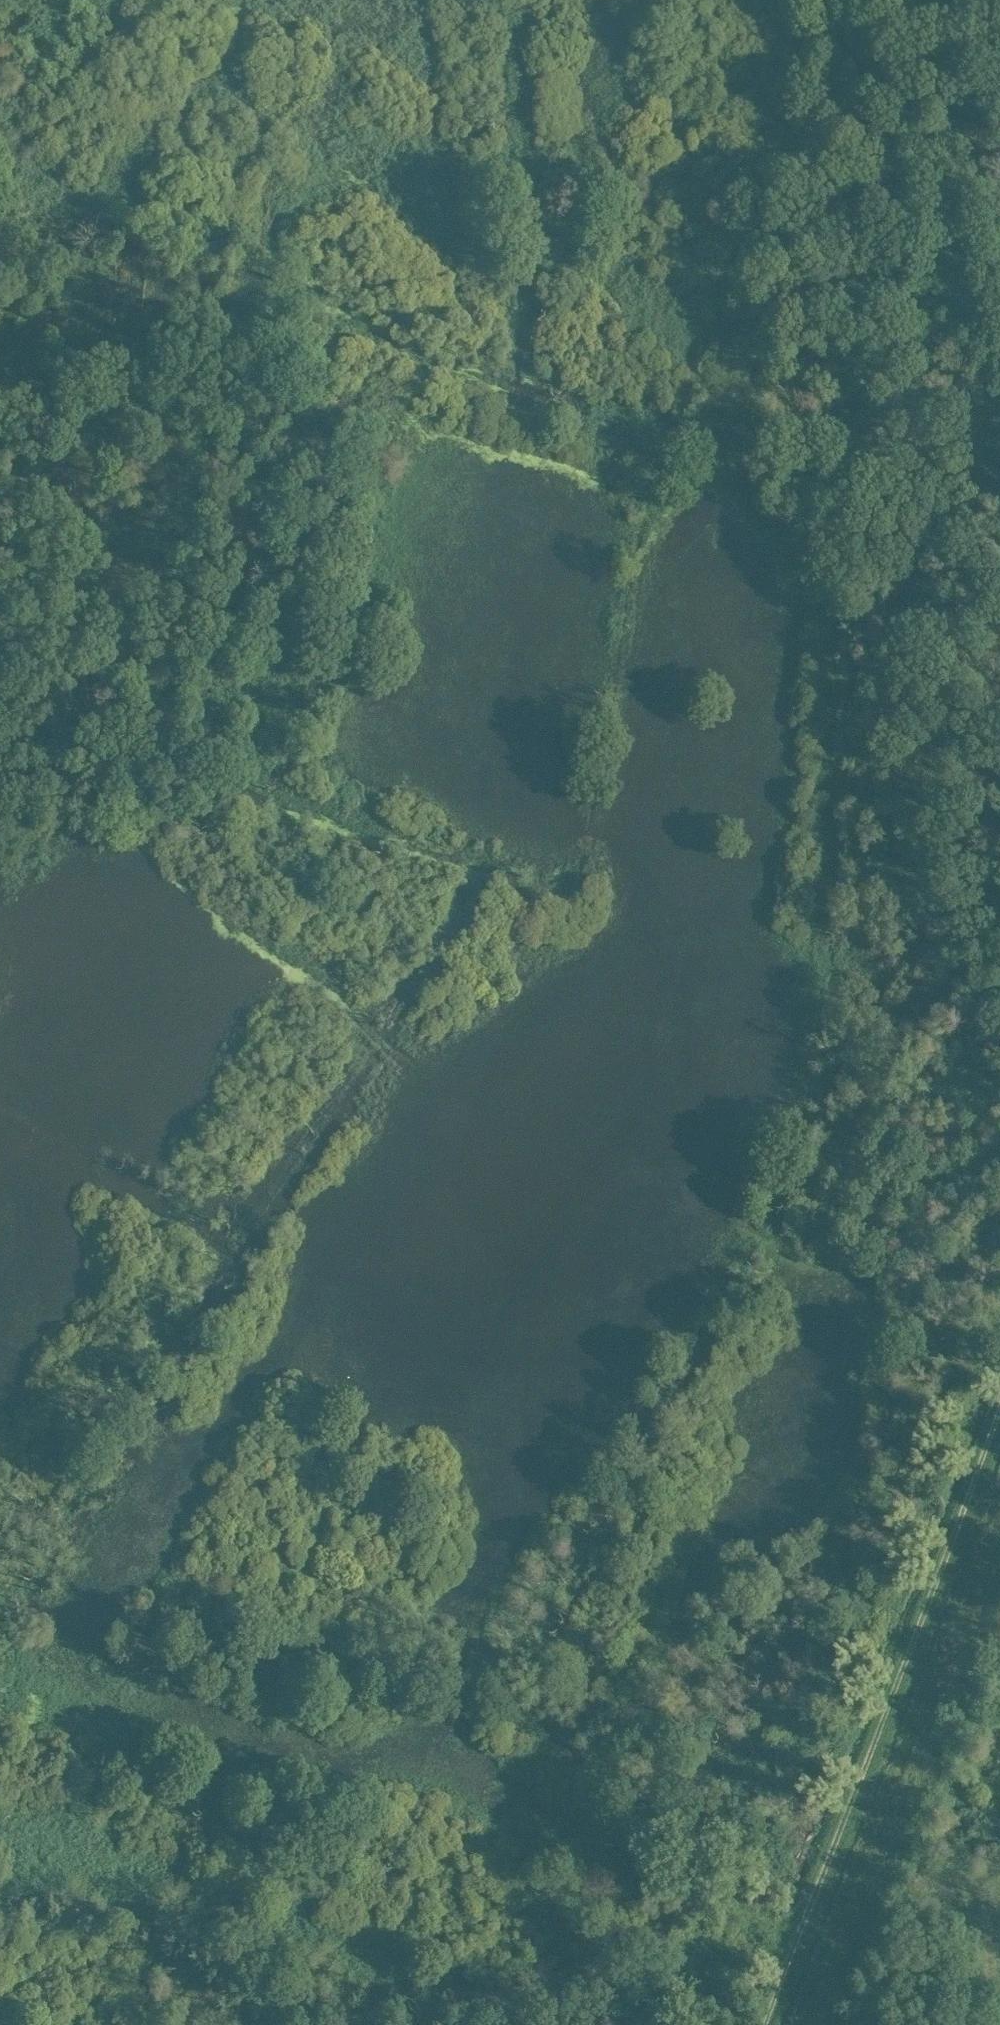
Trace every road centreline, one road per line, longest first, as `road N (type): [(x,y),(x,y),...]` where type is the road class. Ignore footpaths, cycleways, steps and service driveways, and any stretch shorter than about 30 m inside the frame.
road 1 (track): [(999,1406),(765,2024)]

